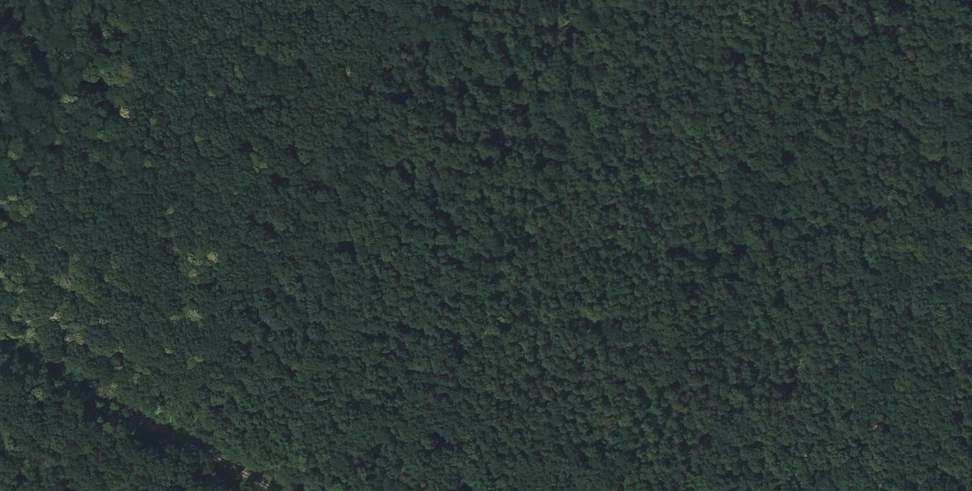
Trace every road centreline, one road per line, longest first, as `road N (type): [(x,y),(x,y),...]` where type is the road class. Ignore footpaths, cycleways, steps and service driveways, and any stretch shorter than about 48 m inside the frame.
road 1 (track): [(735,490),(971,5)]
road 2 (track): [(166,428),(396,0)]
road 3 (track): [(0,337),(279,490)]

